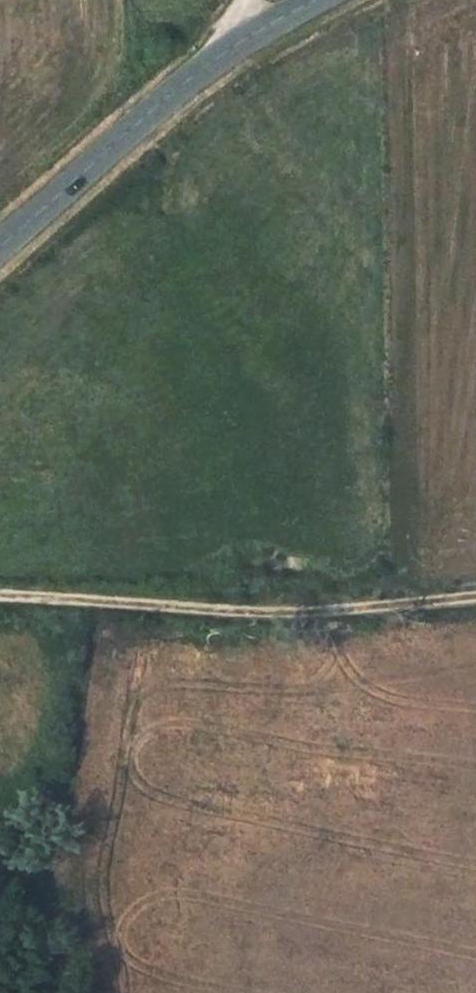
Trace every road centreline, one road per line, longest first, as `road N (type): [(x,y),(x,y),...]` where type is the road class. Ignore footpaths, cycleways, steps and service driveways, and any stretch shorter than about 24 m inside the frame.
road 1 (track): [(475,589),(227,601),(0,585)]
road 2 (secondary): [(325,0),(200,78),(0,252)]

